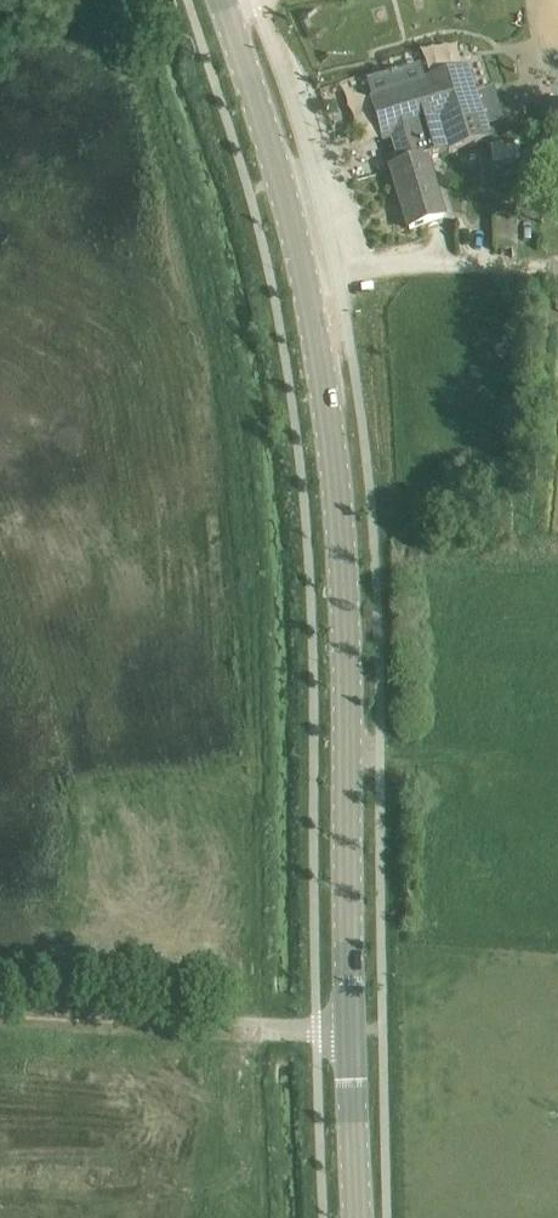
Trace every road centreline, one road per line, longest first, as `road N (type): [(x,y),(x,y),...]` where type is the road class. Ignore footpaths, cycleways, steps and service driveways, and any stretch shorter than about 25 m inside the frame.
road 1 (secondary): [(358,1217),(337,491),(303,257),(221,0)]
road 2 (track): [(0,1019),(319,1038),(349,1048)]

